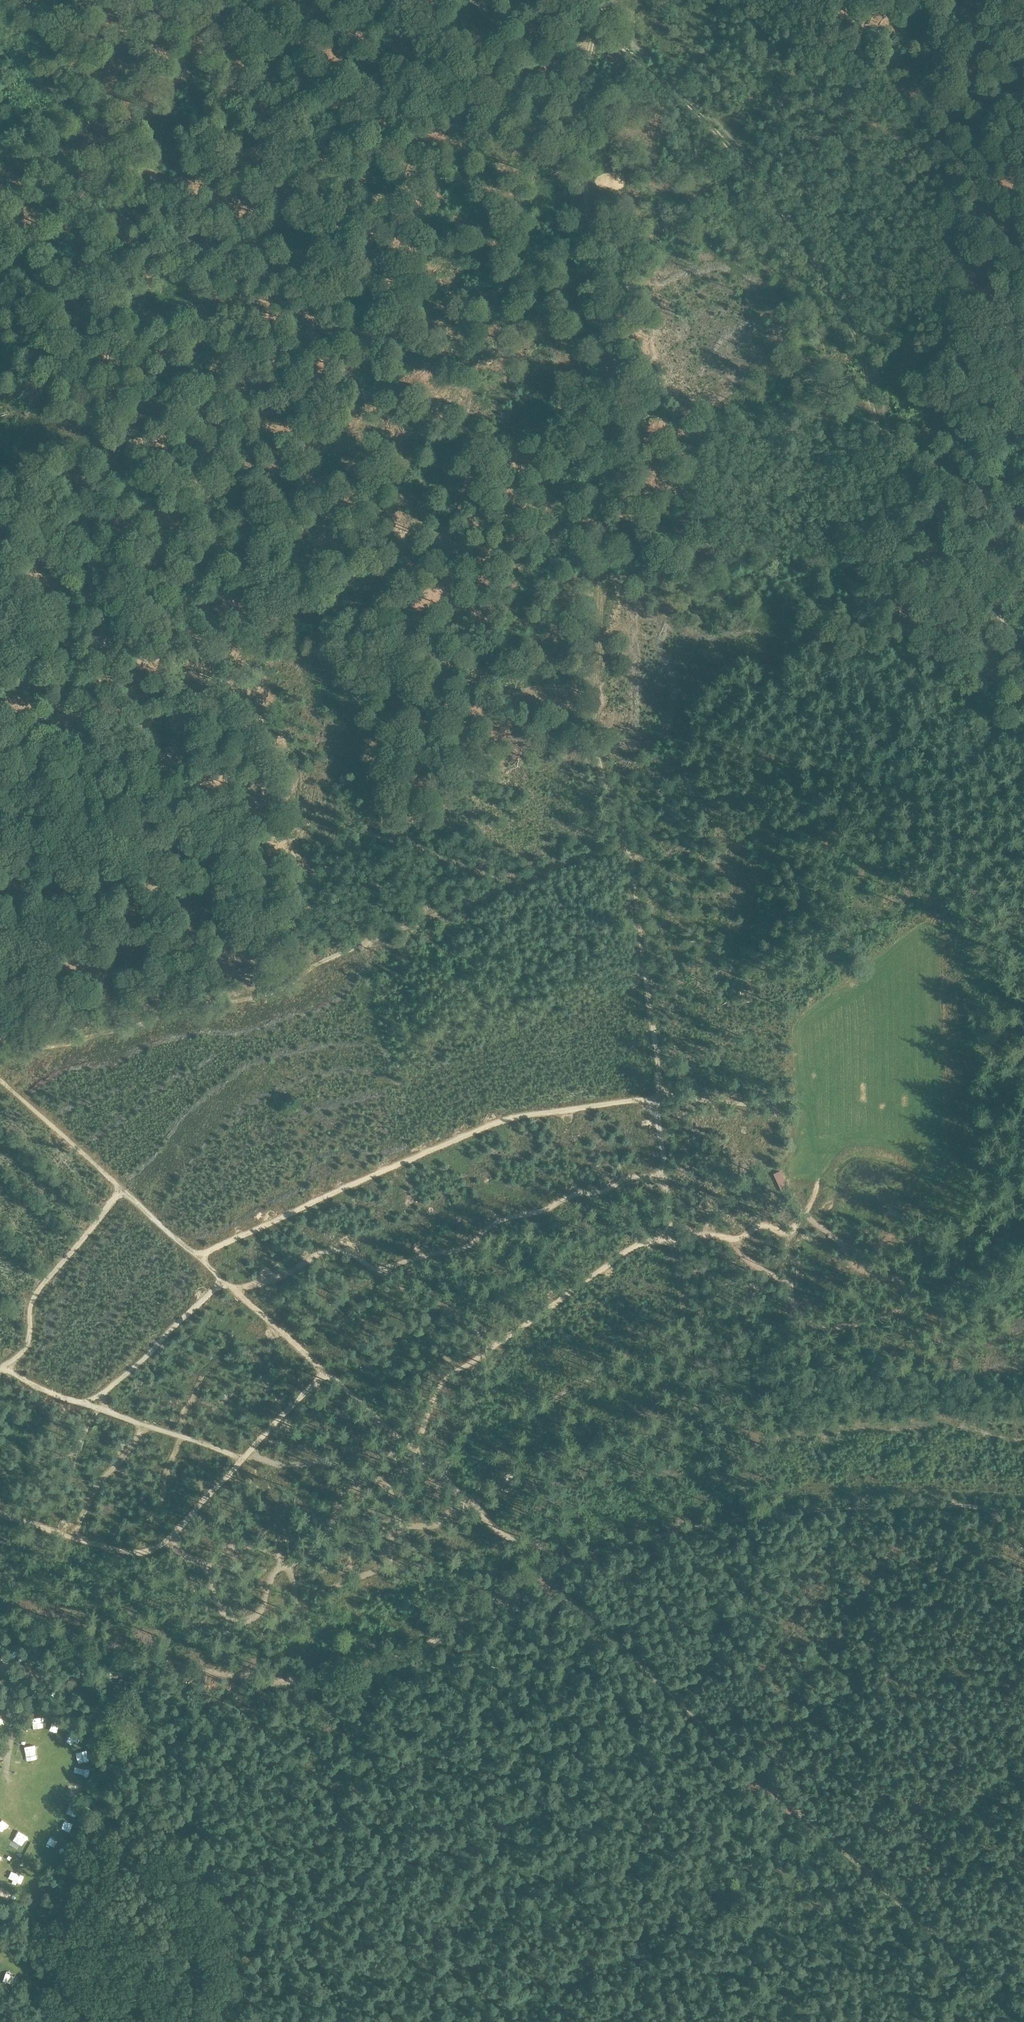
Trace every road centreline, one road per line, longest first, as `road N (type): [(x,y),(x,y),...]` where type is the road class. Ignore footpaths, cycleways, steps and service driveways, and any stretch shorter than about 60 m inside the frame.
road 1 (track): [(416,1456),(439,1387),(639,1245),(672,1240),(629,915),(595,758),(610,517),(587,202),(585,66),(593,21)]
road 2 (track): [(325,1370),(1023,2020)]
road 3 (track): [(1023,631),(975,590),(872,404),(838,306),(752,176),(579,0)]
road 4 (track): [(537,1568),(406,1656),(301,1681),(215,1672),(0,1616)]
road 5 (track): [(537,1568),(794,1510),(884,1506),(1023,1516)]
road 6 (track): [(652,1099),(499,1121),(197,1255)]
road 7 (track): [(0,1081),(325,1370)]
road 8 (track): [(325,1370),(173,1535),(146,1552),(0,1516)]
road 9 (track): [(0,1366),(23,1349),(38,1289),(127,1193)]

